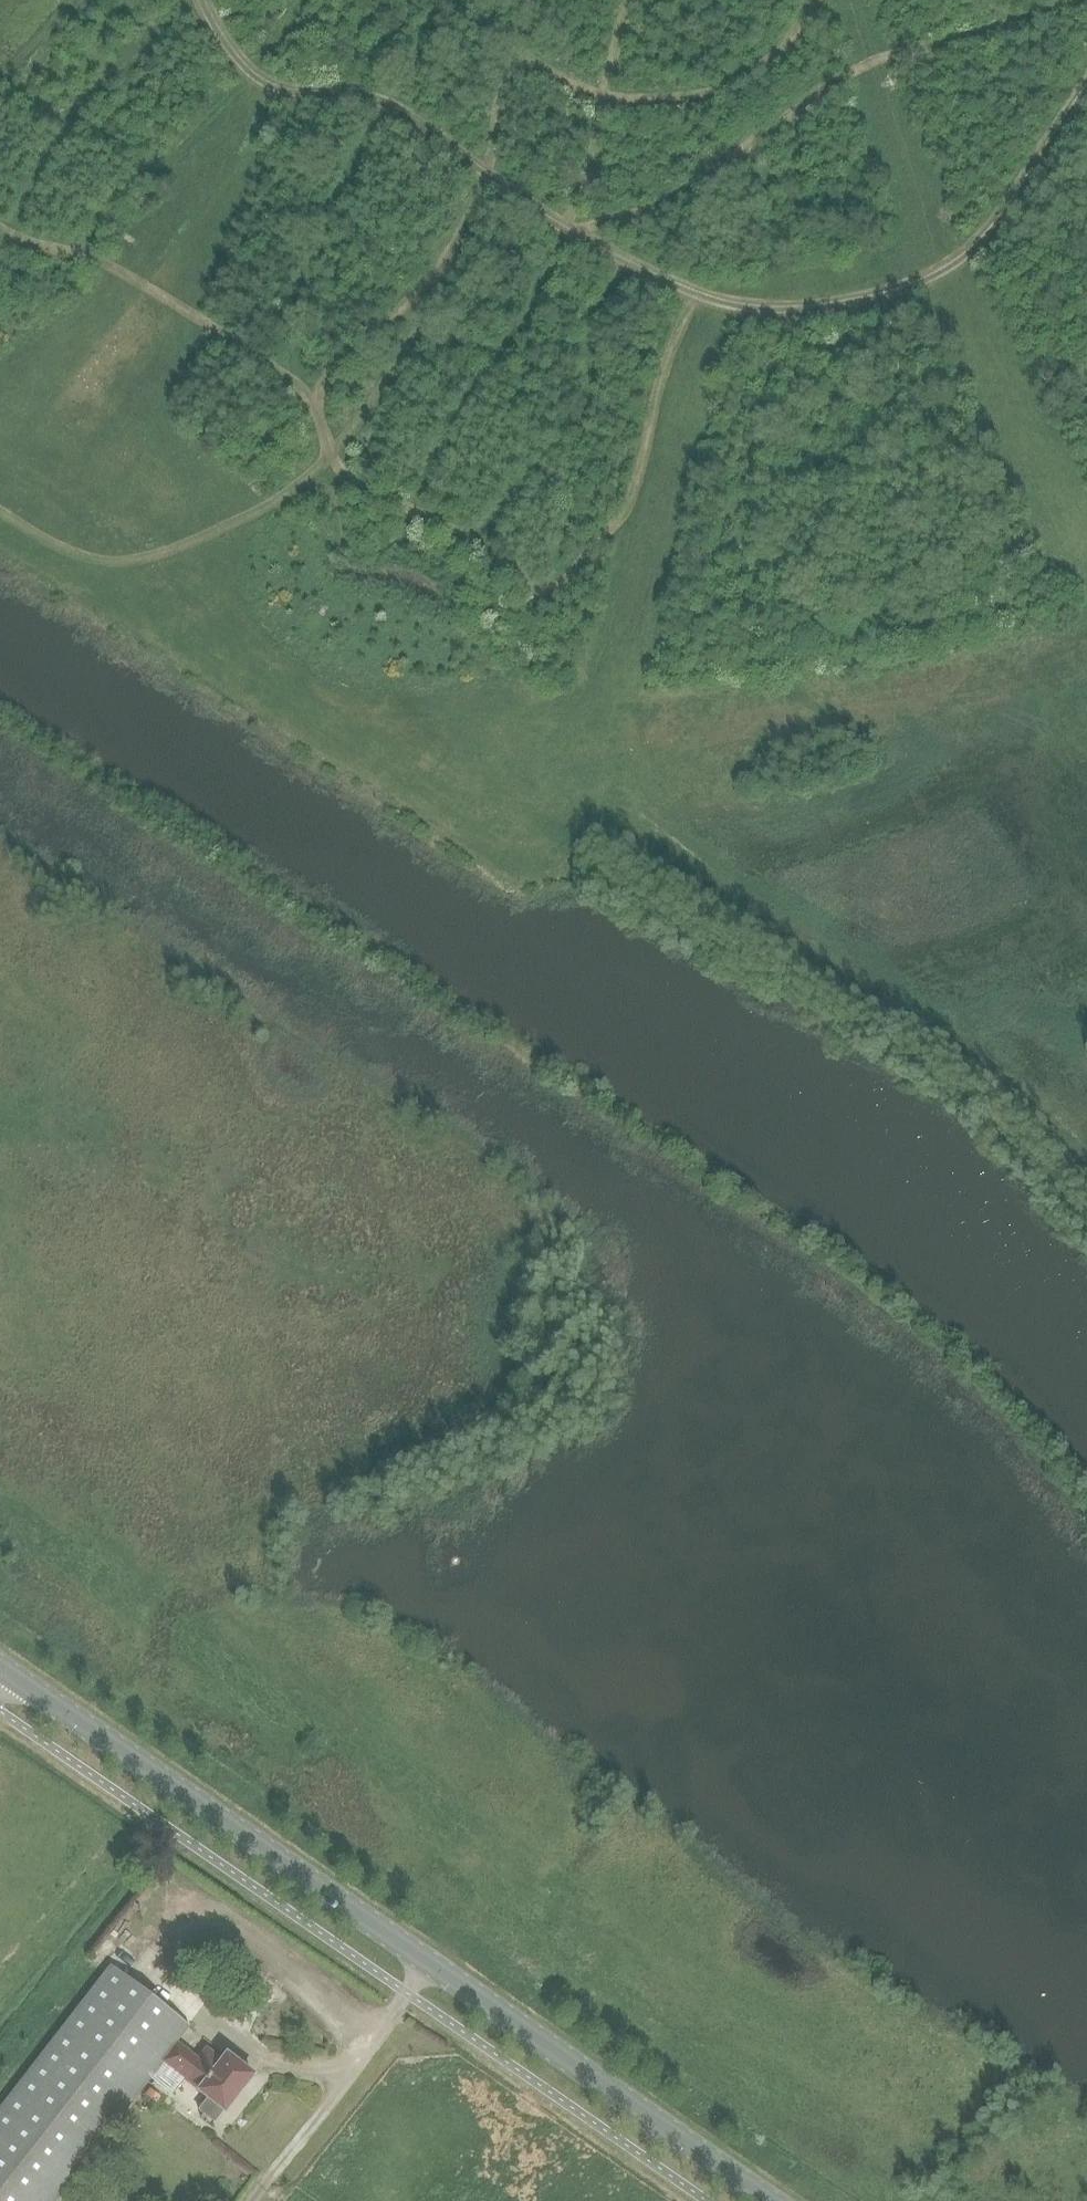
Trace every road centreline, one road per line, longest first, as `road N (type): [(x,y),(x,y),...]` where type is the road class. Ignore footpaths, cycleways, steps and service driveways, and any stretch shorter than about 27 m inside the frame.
road 1 (secondary): [(774,2200),(0,1670)]

